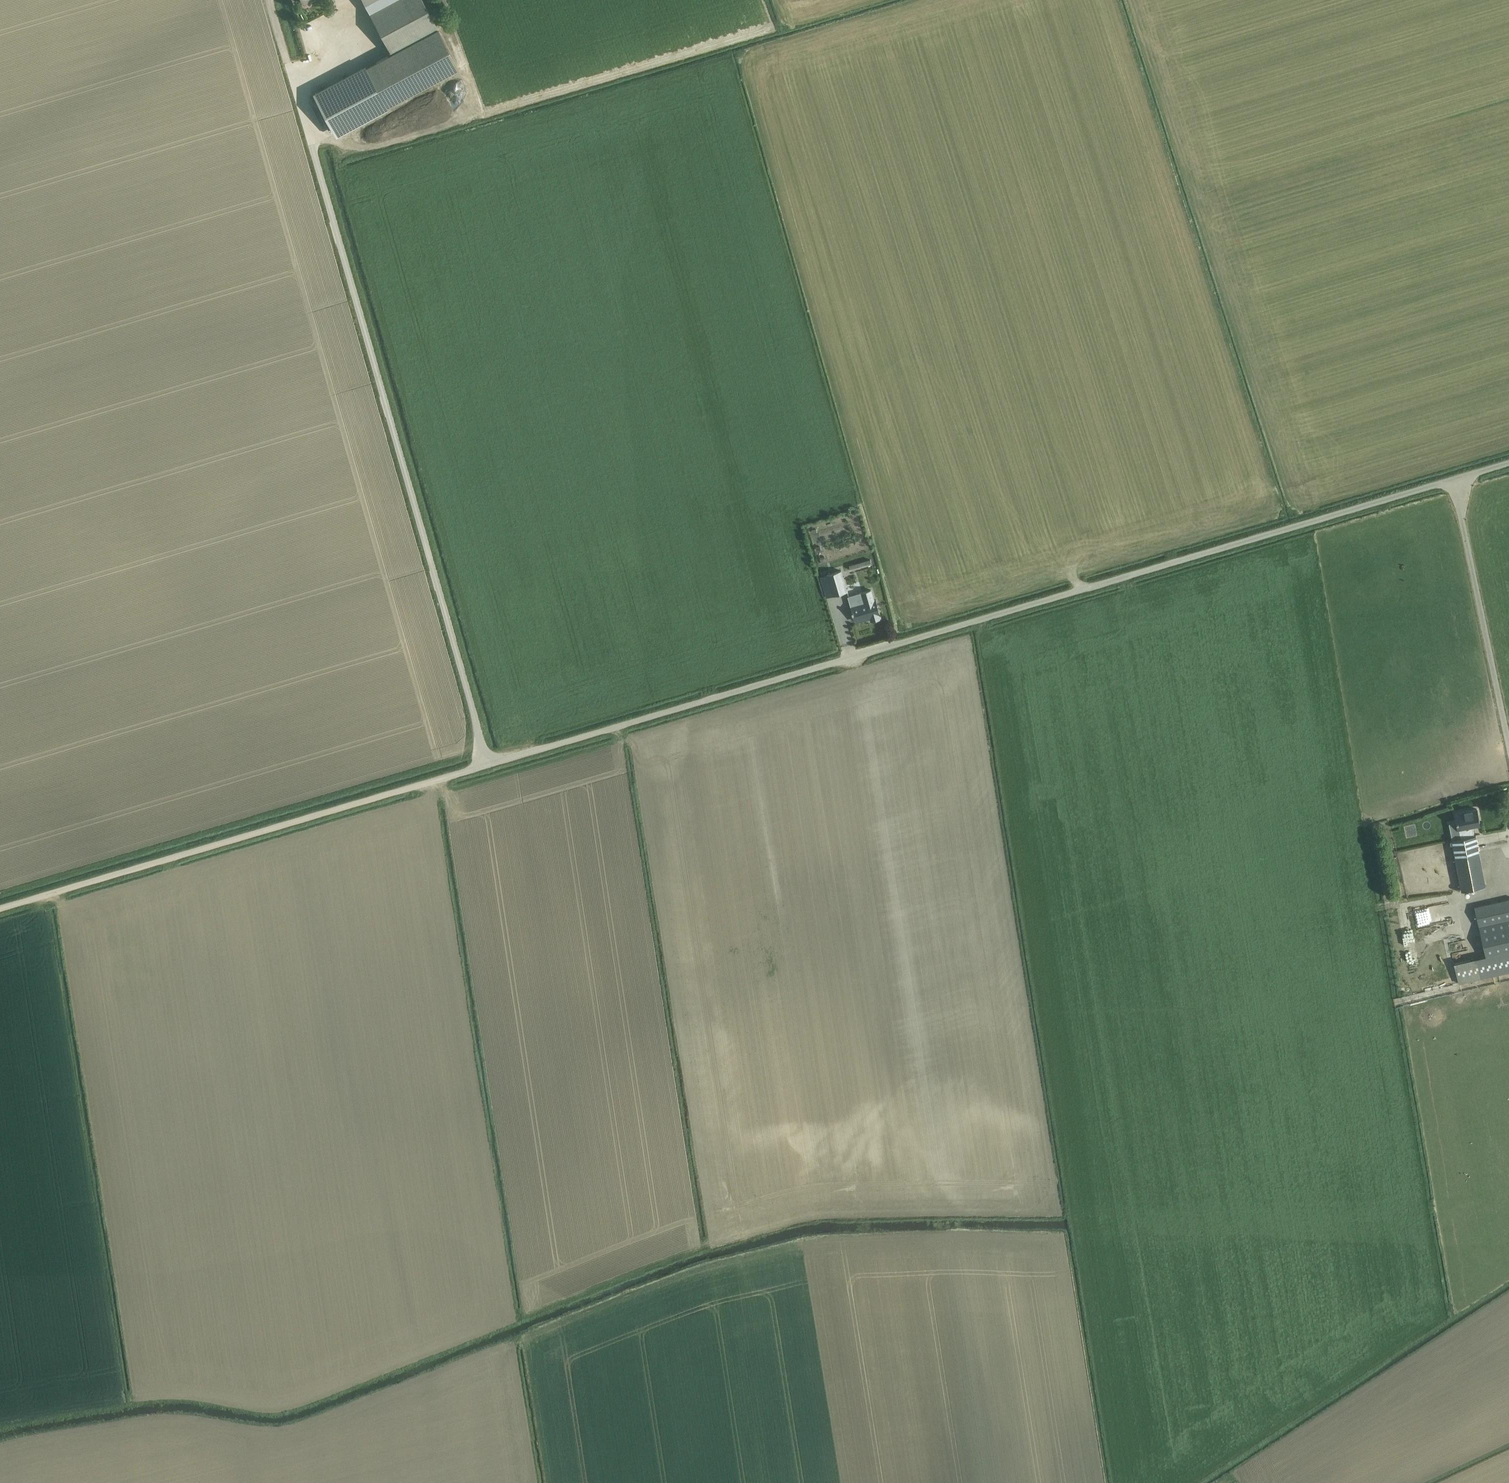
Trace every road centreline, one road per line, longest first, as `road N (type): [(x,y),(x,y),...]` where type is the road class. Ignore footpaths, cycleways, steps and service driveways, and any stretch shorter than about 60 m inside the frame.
road 1 (unclassified): [(0,914),(1508,465)]
road 2 (track): [(270,0),(484,766)]

